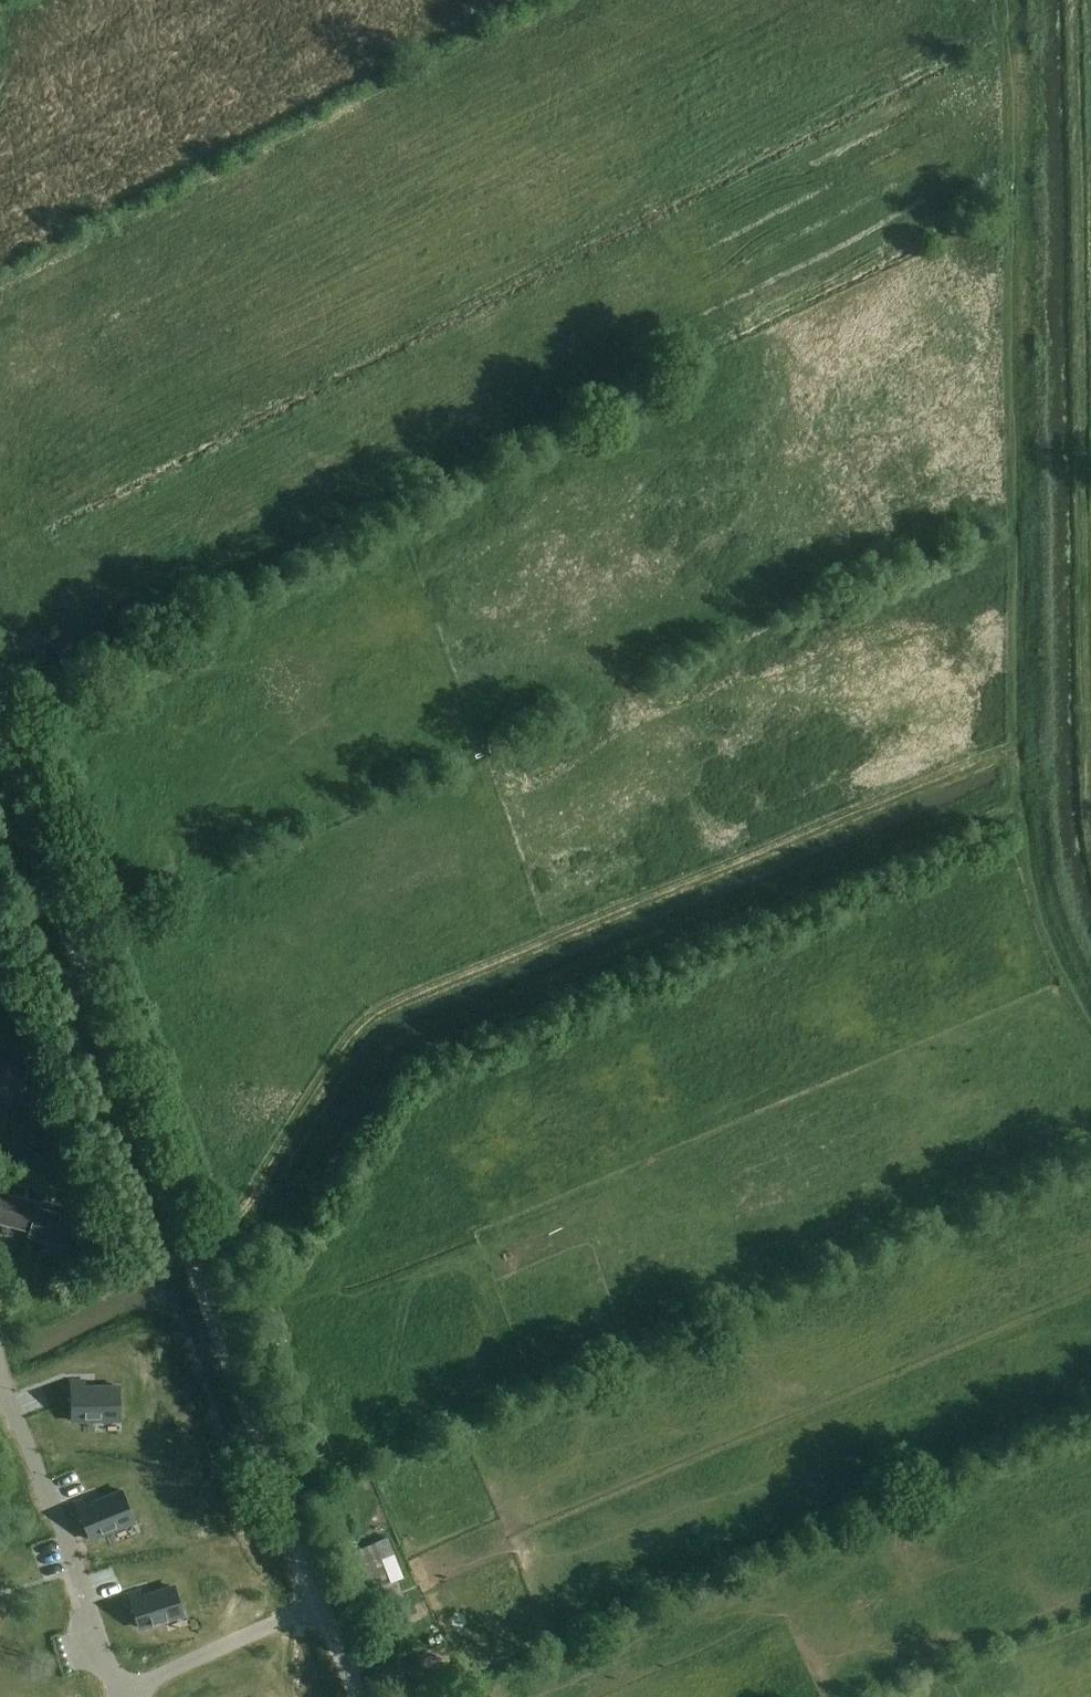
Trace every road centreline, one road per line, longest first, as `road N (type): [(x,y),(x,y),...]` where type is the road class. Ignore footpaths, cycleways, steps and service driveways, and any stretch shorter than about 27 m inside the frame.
road 1 (unclassified): [(357,1696),(0,755)]

